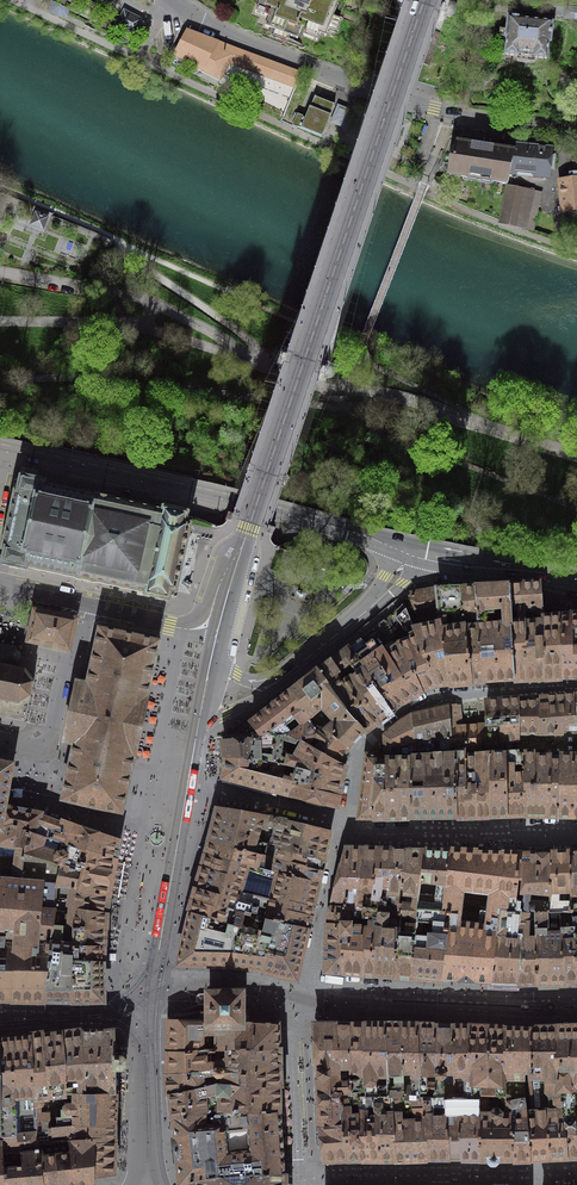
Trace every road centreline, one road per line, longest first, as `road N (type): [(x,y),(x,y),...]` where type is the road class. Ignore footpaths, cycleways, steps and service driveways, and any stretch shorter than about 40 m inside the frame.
road 1 (residential): [(424,0),(251,519)]
road 2 (tertiary): [(410,547),(0,448)]
road 3 (residential): [(183,9),(220,32),(397,98),(481,118),(576,128)]
road 4 (residential): [(325,388),(145,327),(0,321)]
road 5 (residential): [(343,823),(362,746),(411,706),(576,686)]
road 6 (residential): [(304,994),(576,1005)]
road 7 (residential): [(325,388),(410,400),(576,456)]
road 8 (residential): [(296,1179),(534,1175)]
road 9 (residential): [(576,833),(373,833),(343,823)]
road 10 (residential): [(154,995),(188,783)]
road 11 (residential): [(410,547),(384,594),(279,680)]
road 12 (residential): [(0,739),(45,741),(90,605)]
road 13 (residential): [(296,1179),(290,1037),(304,994)]
road 14 (residential): [(304,994),(343,823)]
road 15 (tertiary): [(576,578),(410,547)]
road 16 (residential): [(343,823),(188,783)]
road 17 (residential): [(0,1018),(116,1011),(154,995)]
road 18 (residential): [(154,995),(210,979),(304,994)]
road 19 (residential): [(155,1147),(154,995)]
road 20 (residential): [(217,633),(90,605)]

